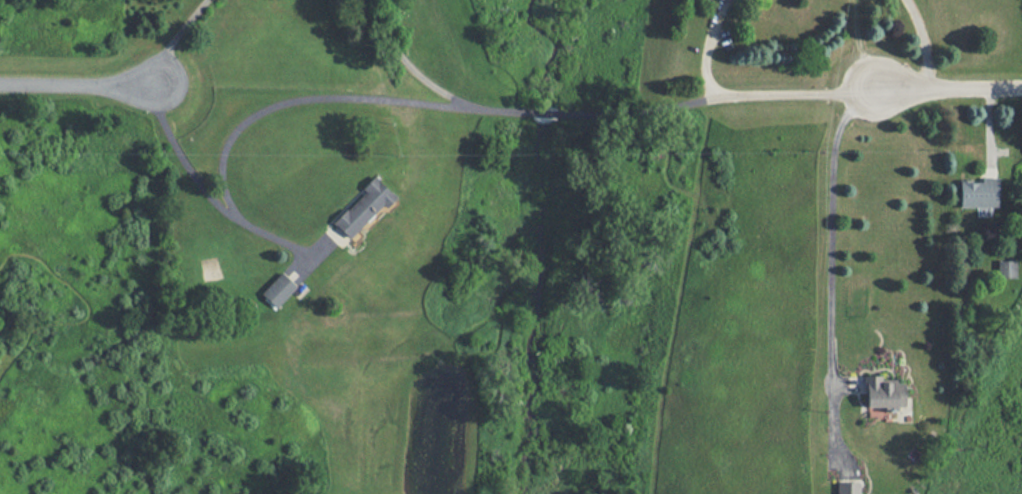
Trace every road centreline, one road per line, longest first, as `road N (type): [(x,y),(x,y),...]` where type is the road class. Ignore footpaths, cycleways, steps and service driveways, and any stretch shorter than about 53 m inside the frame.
road 1 (residential): [(158,84),(0,82)]
road 2 (residential): [(880,89),(1021,86)]

